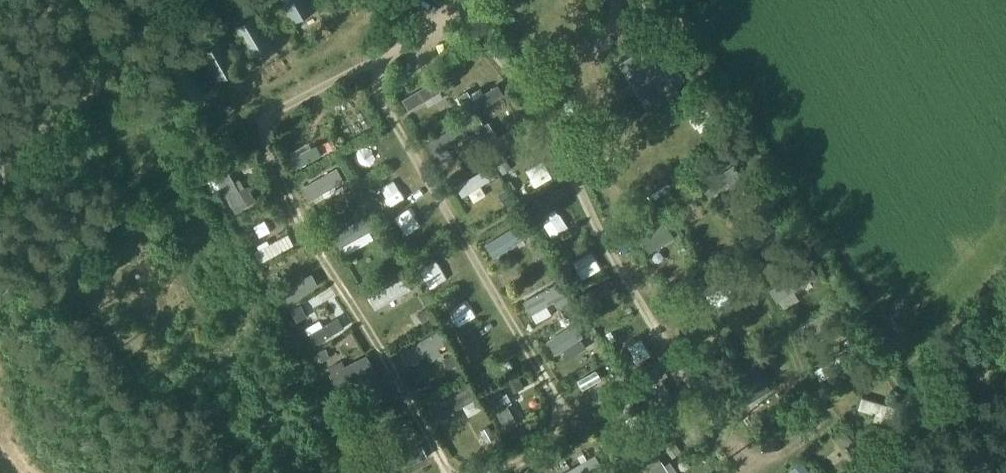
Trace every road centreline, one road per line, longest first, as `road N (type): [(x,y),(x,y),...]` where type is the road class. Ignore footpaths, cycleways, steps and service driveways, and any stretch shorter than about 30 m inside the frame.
road 1 (unclassified): [(0,168),(166,0)]

